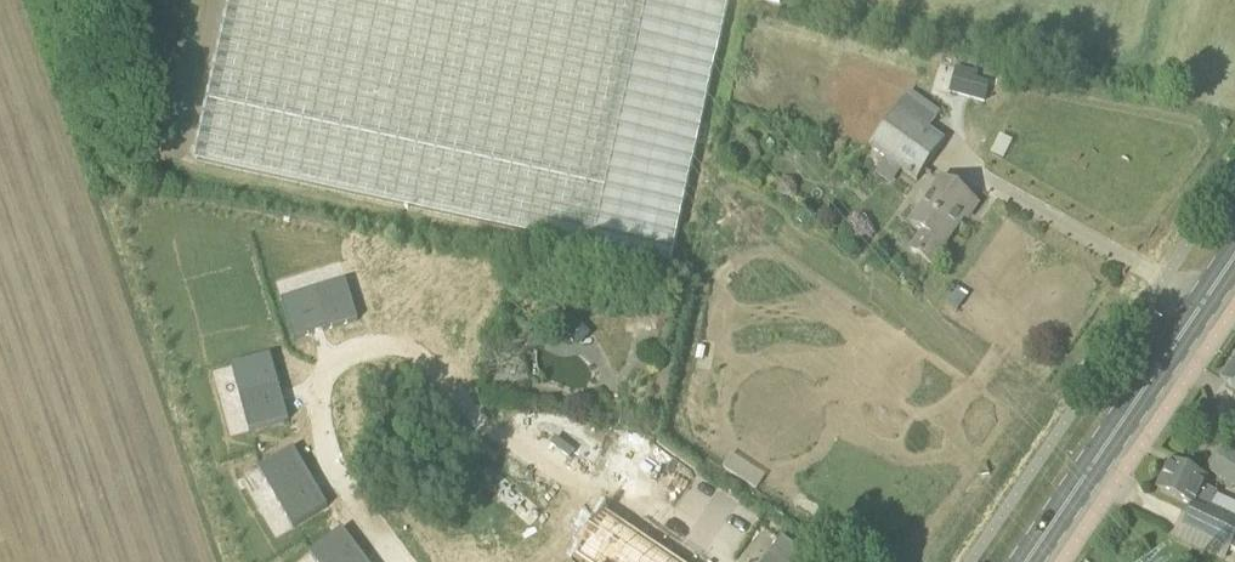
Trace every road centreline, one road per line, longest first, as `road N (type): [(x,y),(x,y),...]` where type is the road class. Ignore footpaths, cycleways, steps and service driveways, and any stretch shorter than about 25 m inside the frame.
road 1 (primary): [(1026,561),(1234,254)]

